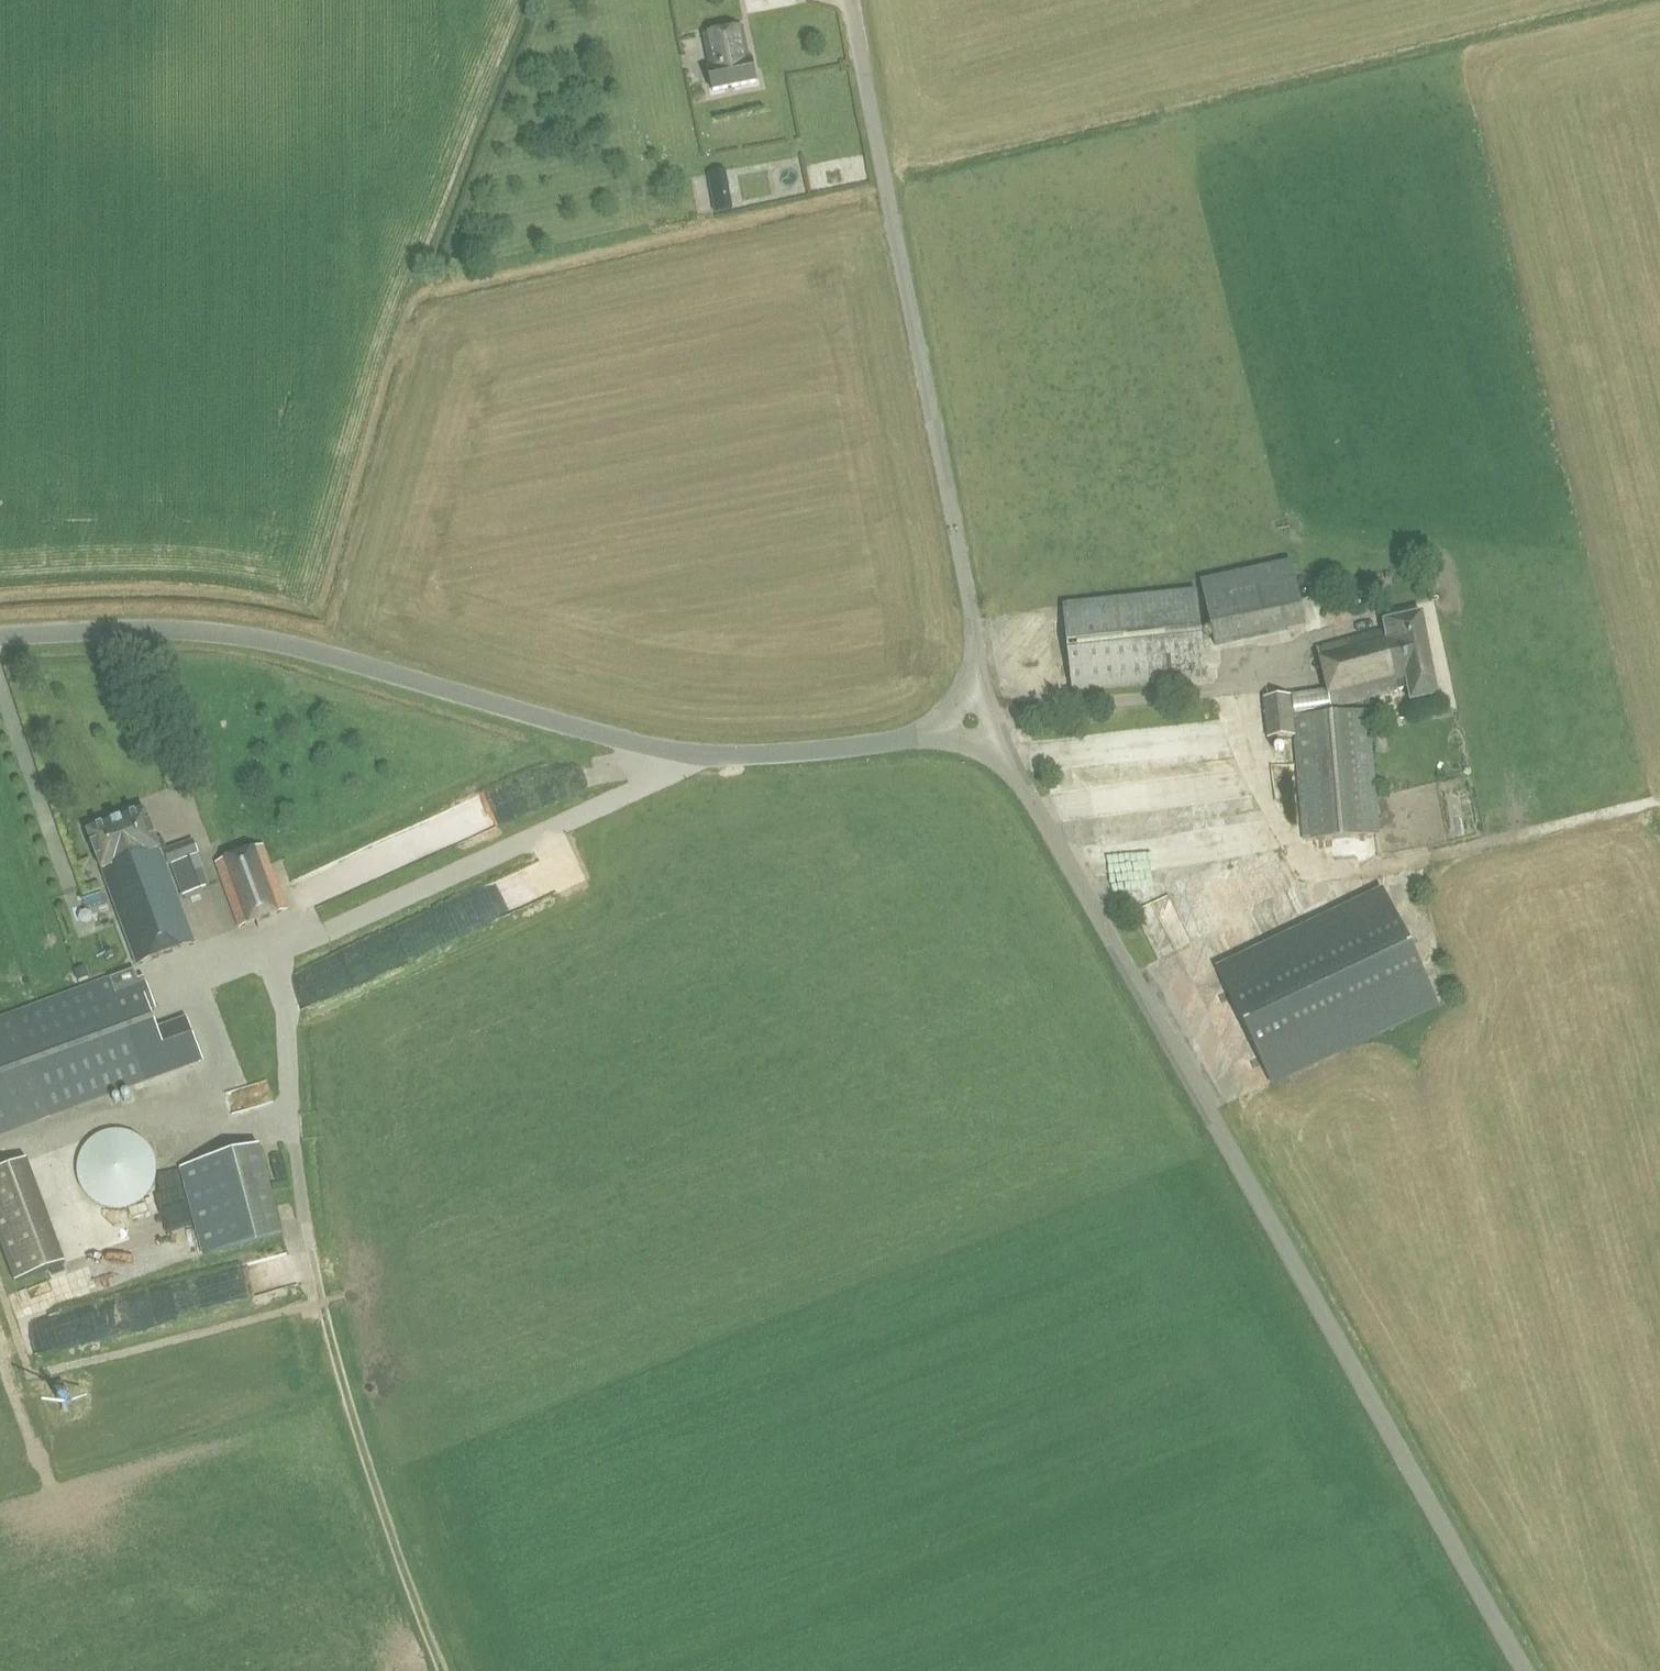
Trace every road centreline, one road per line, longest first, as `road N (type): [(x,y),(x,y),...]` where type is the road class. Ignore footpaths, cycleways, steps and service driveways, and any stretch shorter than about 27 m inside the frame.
road 1 (unclassified): [(1527,1670),(1008,769)]
road 2 (unclassified): [(0,628),(213,625),(687,756),(799,756),(906,741)]
road 3 (unclassified): [(976,643),(869,126),(851,0)]
road 4 (unclassified): [(1008,769),(976,643)]
road 5 (unclassified): [(976,643),(956,696),(906,741)]

